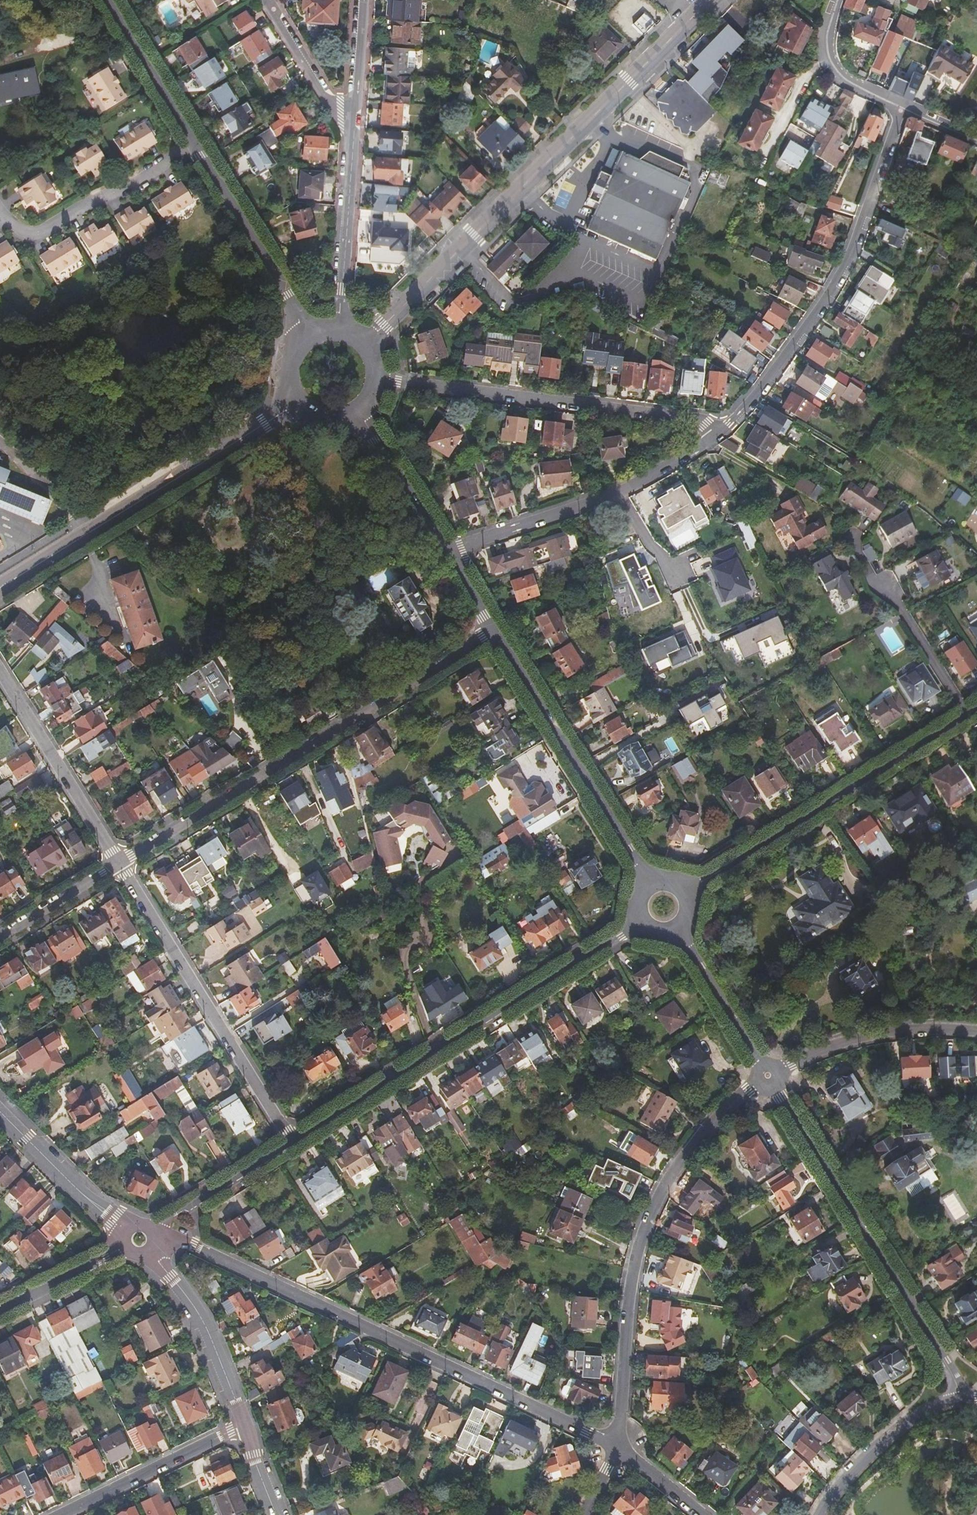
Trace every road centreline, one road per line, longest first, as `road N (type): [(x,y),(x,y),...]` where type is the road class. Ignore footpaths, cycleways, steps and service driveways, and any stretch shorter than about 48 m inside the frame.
road 1 (residential): [(155,1241),(185,1243),(619,1449)]
road 2 (tertiary): [(364,344),(709,0)]
road 3 (unclassified): [(497,631),(119,863)]
road 4 (residential): [(619,1449),(627,1303),(659,1191),(697,1135),(768,1075)]
road 5 (residential): [(643,922),(297,1141)]
road 6 (residential): [(902,106),(851,255),(786,355),(716,434)]
road 7 (tertiary): [(768,1075),(960,1398)]
road 8 (tertiary): [(0,588),(300,400)]
road 9 (residential): [(716,434),(693,417),(377,378)]
road 10 (unclassified): [(966,715),(687,894)]
road 11 (residential): [(297,1141),(119,863)]
road 12 (tertiary): [(497,631),(649,886)]
road 13 (unclassified): [(314,338),(194,143)]
road 14 (residential): [(119,863),(0,672)]
road 15 (residential): [(4,215),(24,233),(38,233),(194,143)]
road 16 (residential): [(768,1075),(840,1045),(901,1033),(976,1033)]
road 17 (residential): [(966,715),(897,608),(868,578),(850,536)]
road 18 (residential): [(59,1514),(243,1424)]
road 19 (tertiary): [(243,1424),(202,1323),(150,1252)]
road 20 (residential): [(339,333),(353,137)]
road 21 (tertiary): [(960,1398),(913,1418),(821,1514)]
road 22 (residential): [(447,552),(618,490)]
road 23 (tertiary): [(126,1228),(0,1110)]
road 24 (tertiary): [(678,928),(768,1075)]
road 25 (residential): [(297,1141),(153,1230)]
road 26 (unclassified): [(194,143),(105,0)]
road 27 (tertiary): [(363,407),(447,552)]
road 28 (residential): [(353,137),(270,0)]
road 29 (residential): [(838,0),(824,44),(829,63),(848,82),(902,106)]
road 30 (unclassified): [(124,1247),(0,1312)]
road 31 (unclassified): [(119,863),(0,936)]
road 32 (residential): [(353,137),(362,0)]

